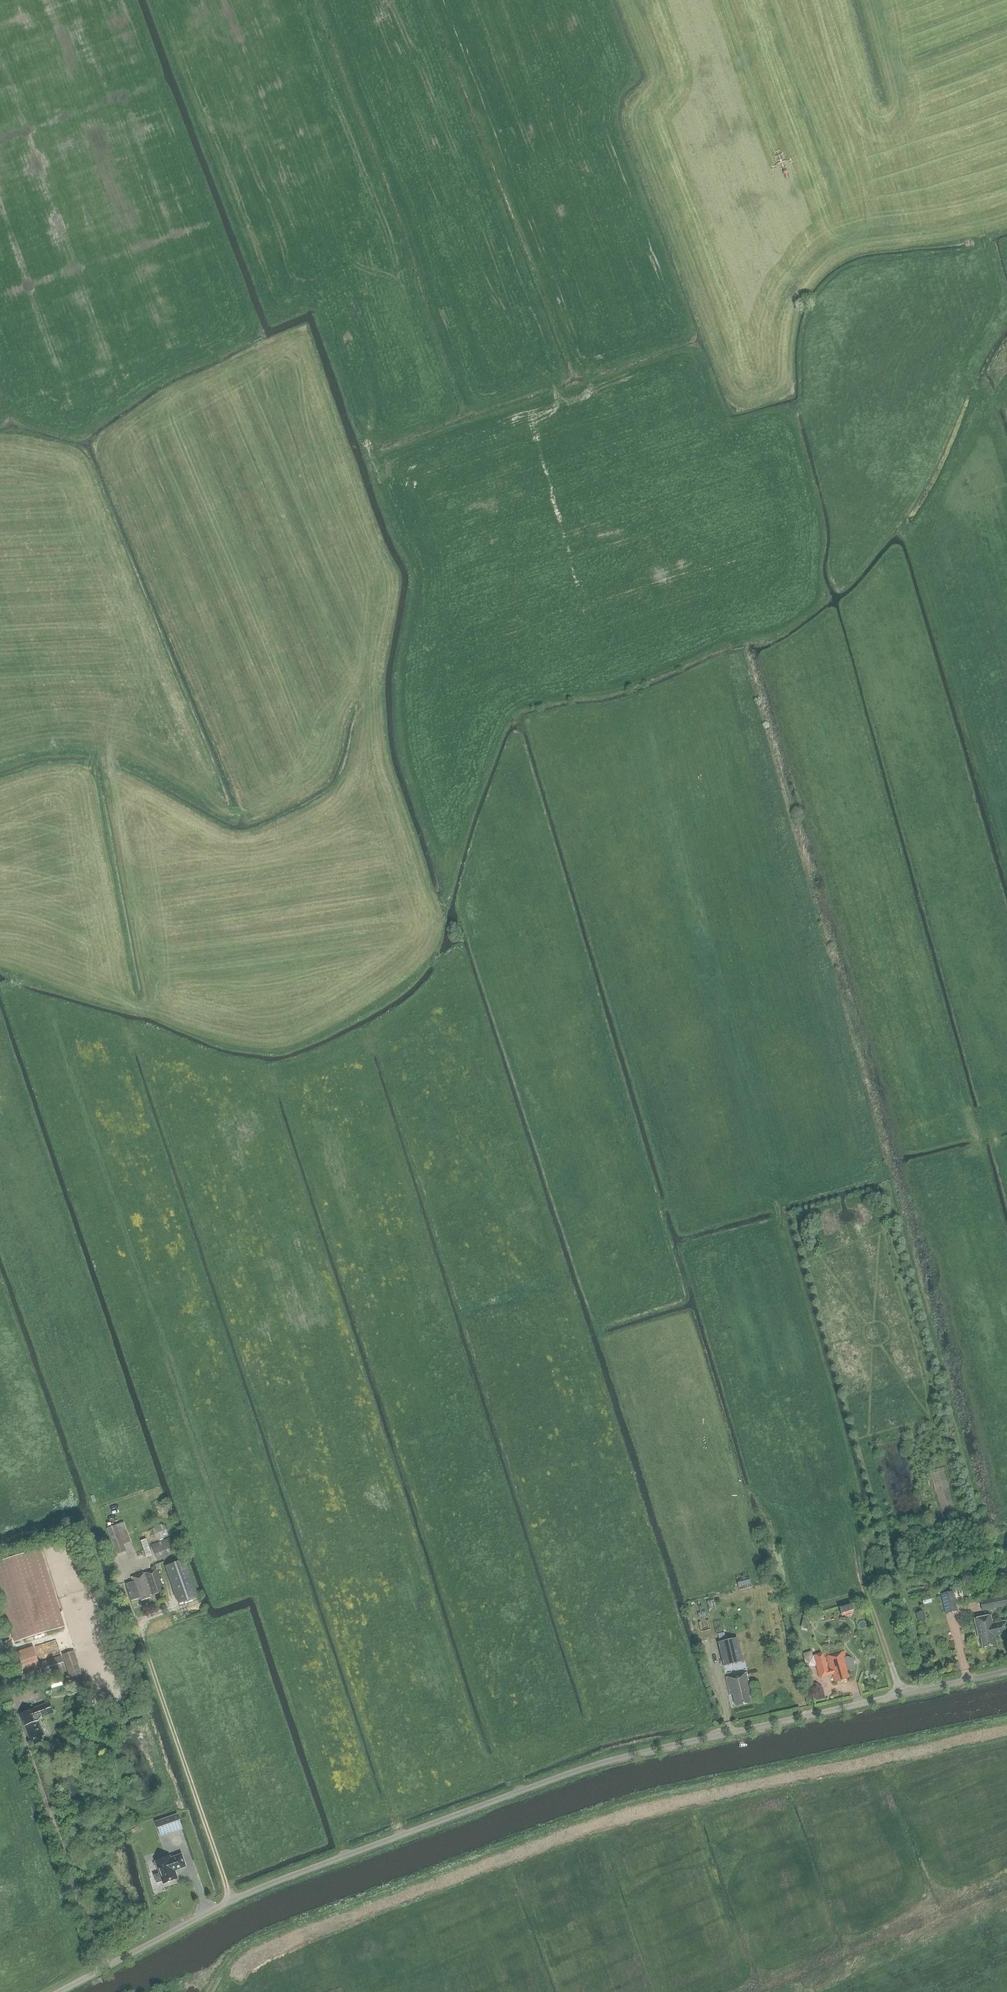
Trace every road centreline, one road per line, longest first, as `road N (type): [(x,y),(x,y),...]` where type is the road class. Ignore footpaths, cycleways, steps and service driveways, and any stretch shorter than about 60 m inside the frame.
road 1 (unclassified): [(59,1991),(232,1901),(612,1759),(1006,1671)]

